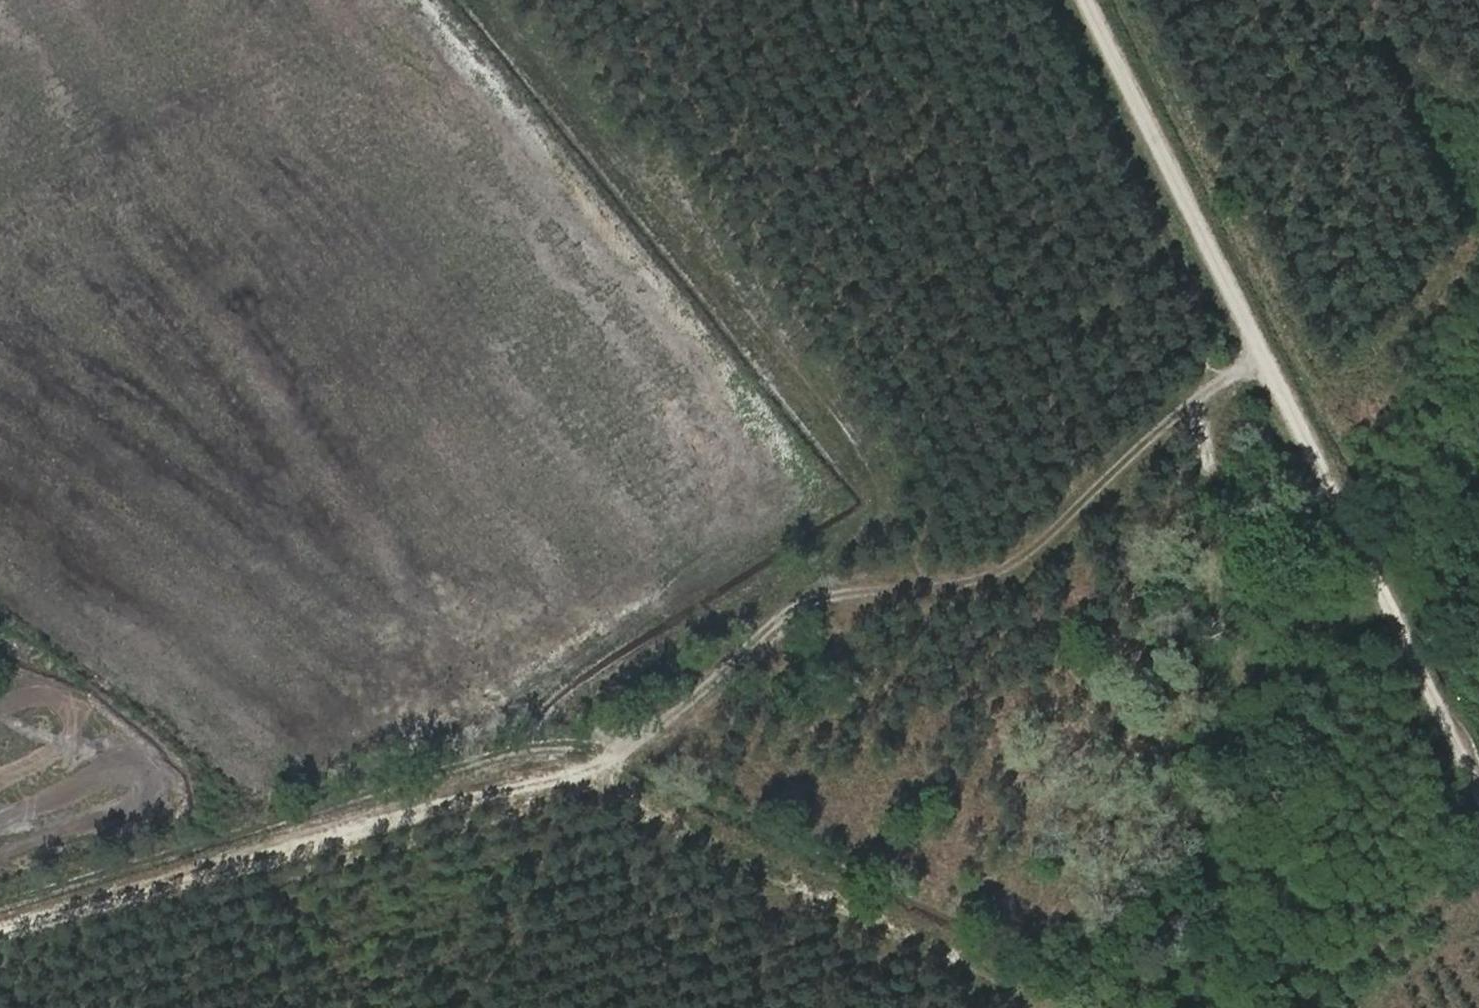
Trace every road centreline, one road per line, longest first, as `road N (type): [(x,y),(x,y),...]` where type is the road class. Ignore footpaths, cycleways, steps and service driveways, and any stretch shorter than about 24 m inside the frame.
road 1 (track): [(1081,0),(1478,793)]

